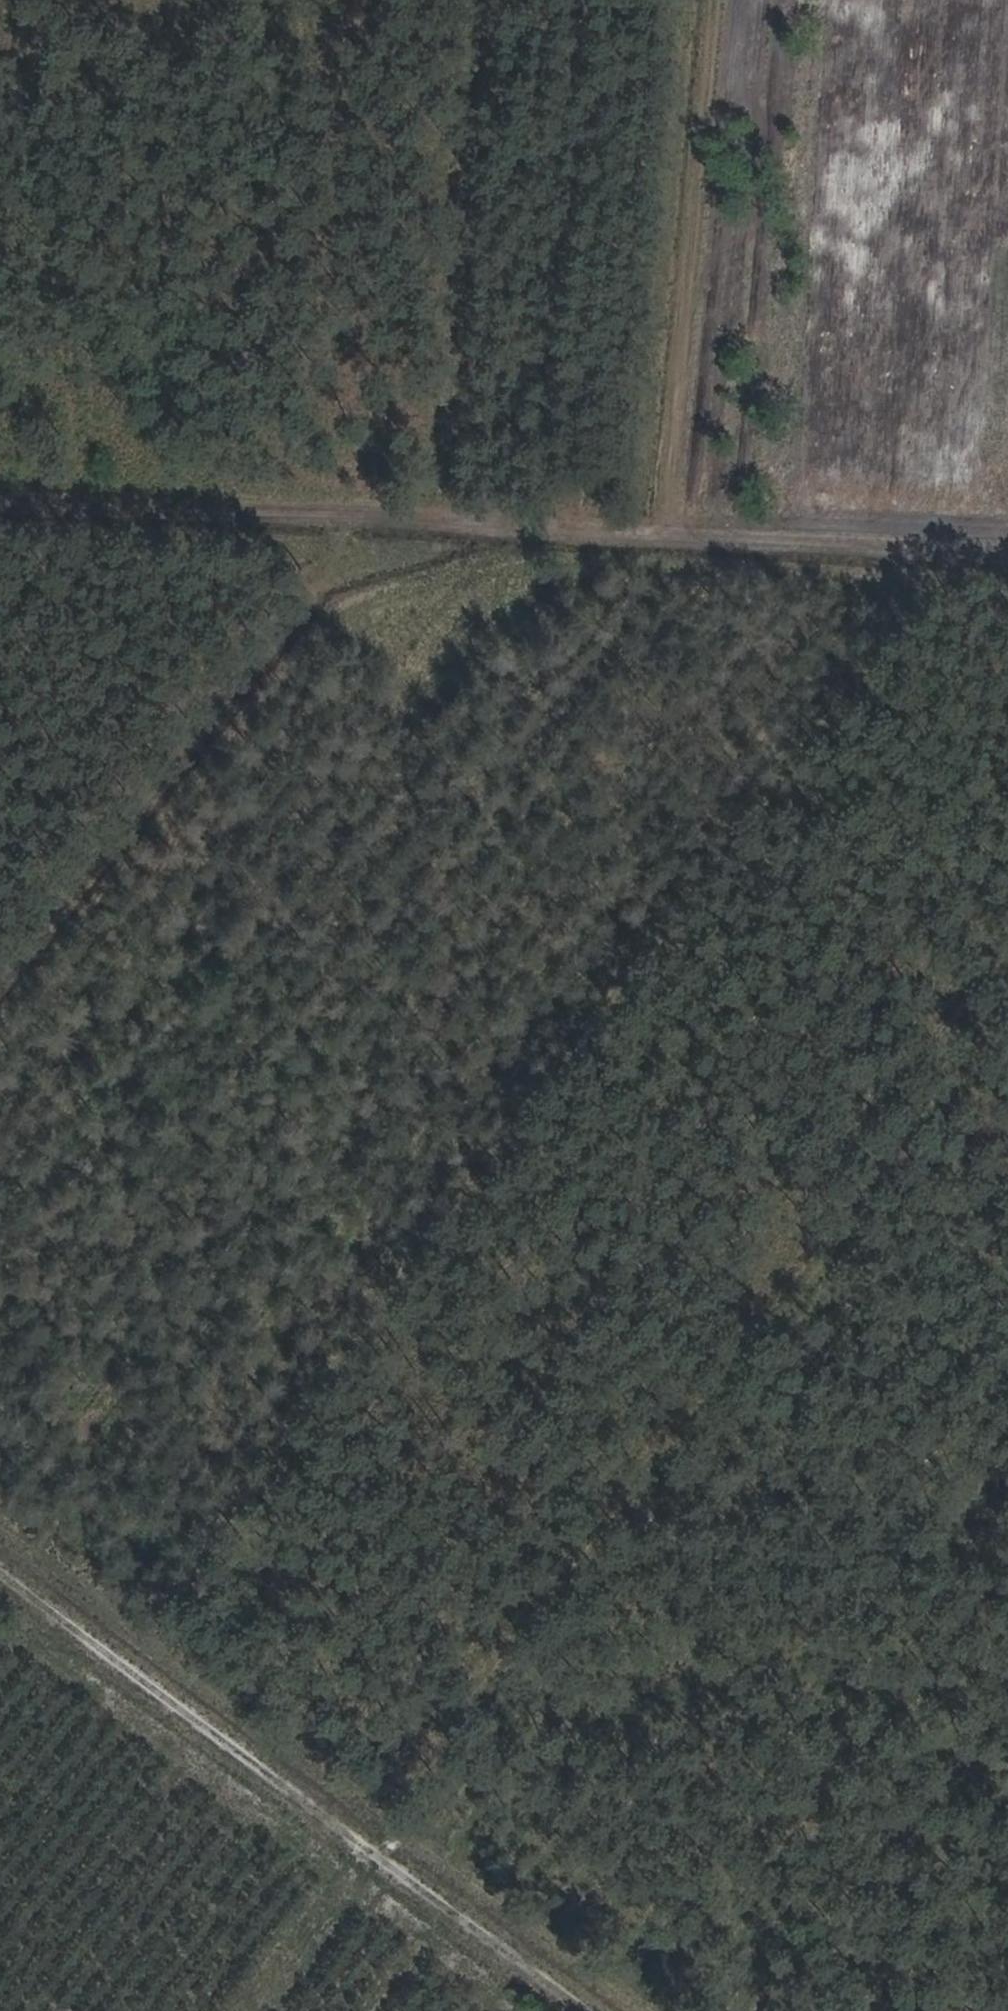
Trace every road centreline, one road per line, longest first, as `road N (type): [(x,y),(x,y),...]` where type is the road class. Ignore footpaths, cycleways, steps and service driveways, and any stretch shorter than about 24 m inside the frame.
road 1 (track): [(1007,537),(0,474)]
road 2 (track): [(636,2010),(0,1549)]

